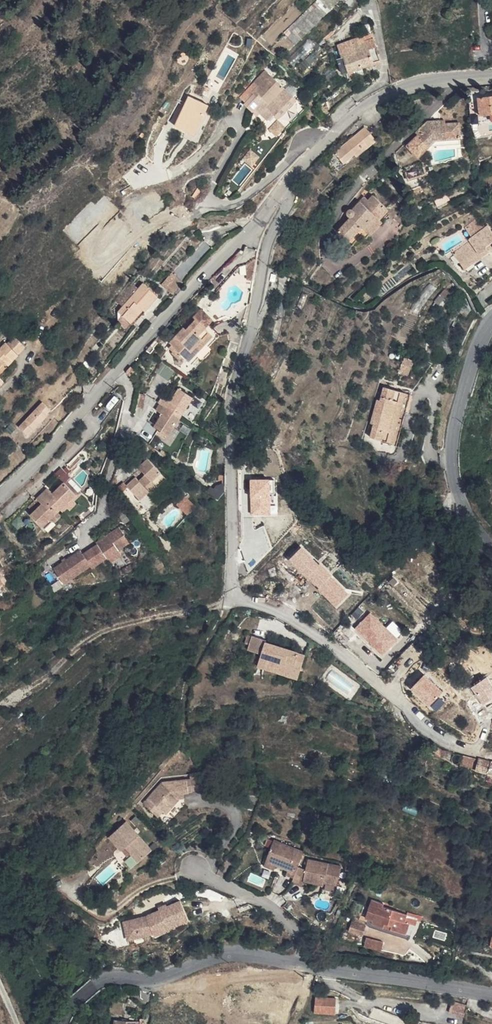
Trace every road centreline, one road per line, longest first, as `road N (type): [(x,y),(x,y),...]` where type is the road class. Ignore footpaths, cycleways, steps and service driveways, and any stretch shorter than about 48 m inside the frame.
road 1 (residential): [(283,192),(287,205),(268,244),(234,386),(237,591),(312,631),(444,738),(469,748)]
road 2 (residential): [(0,495),(283,192)]
road 3 (tertiary): [(303,964),(237,952),(156,980),(106,979),(70,1006),(63,1023)]
road 4 (residential): [(283,192),(372,102),(423,82),(491,75)]
road 5 (tertiary): [(491,323),(453,443),(460,504),(491,553)]
road 6 (tertiary): [(491,992),(303,964)]
road 7 (residential): [(197,870),(298,927),(303,964)]

